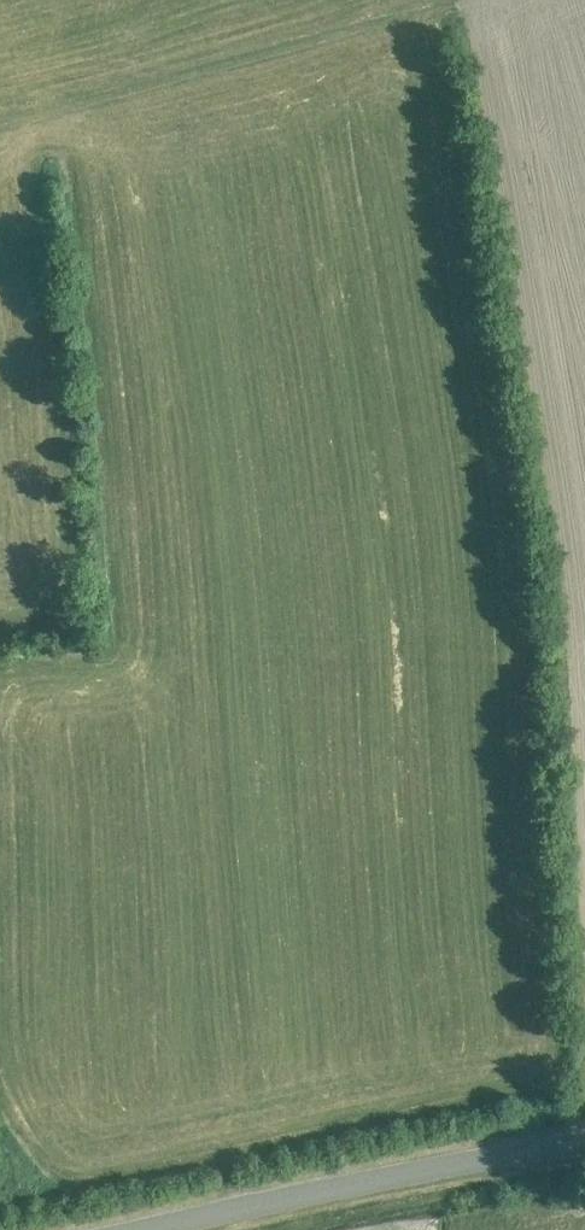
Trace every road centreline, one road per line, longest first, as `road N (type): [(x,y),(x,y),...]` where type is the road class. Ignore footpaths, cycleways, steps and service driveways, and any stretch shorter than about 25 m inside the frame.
road 1 (tertiary): [(143,1229),(584,1142)]

